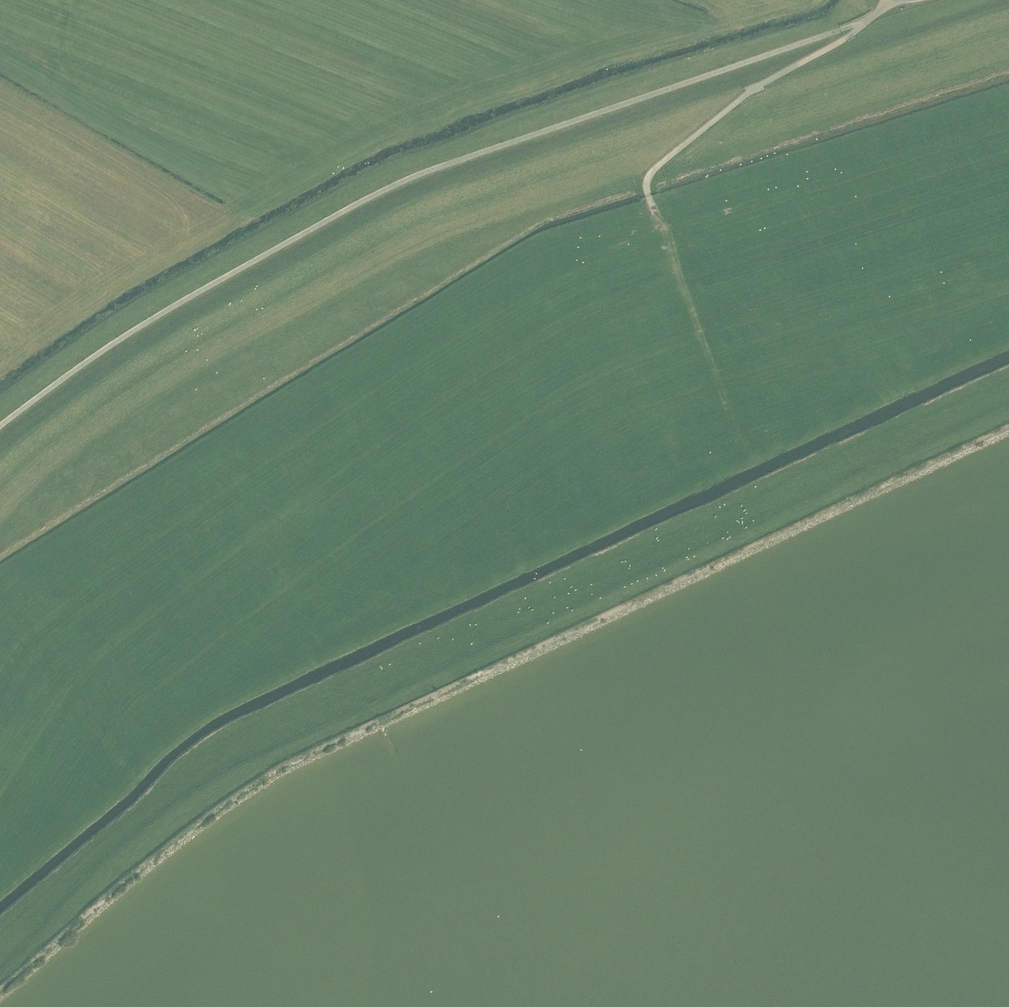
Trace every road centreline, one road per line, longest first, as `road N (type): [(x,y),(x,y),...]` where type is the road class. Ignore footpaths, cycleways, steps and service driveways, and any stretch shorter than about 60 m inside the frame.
road 1 (unclassified): [(0,427),(128,334),(389,188),(860,23),(892,0)]

